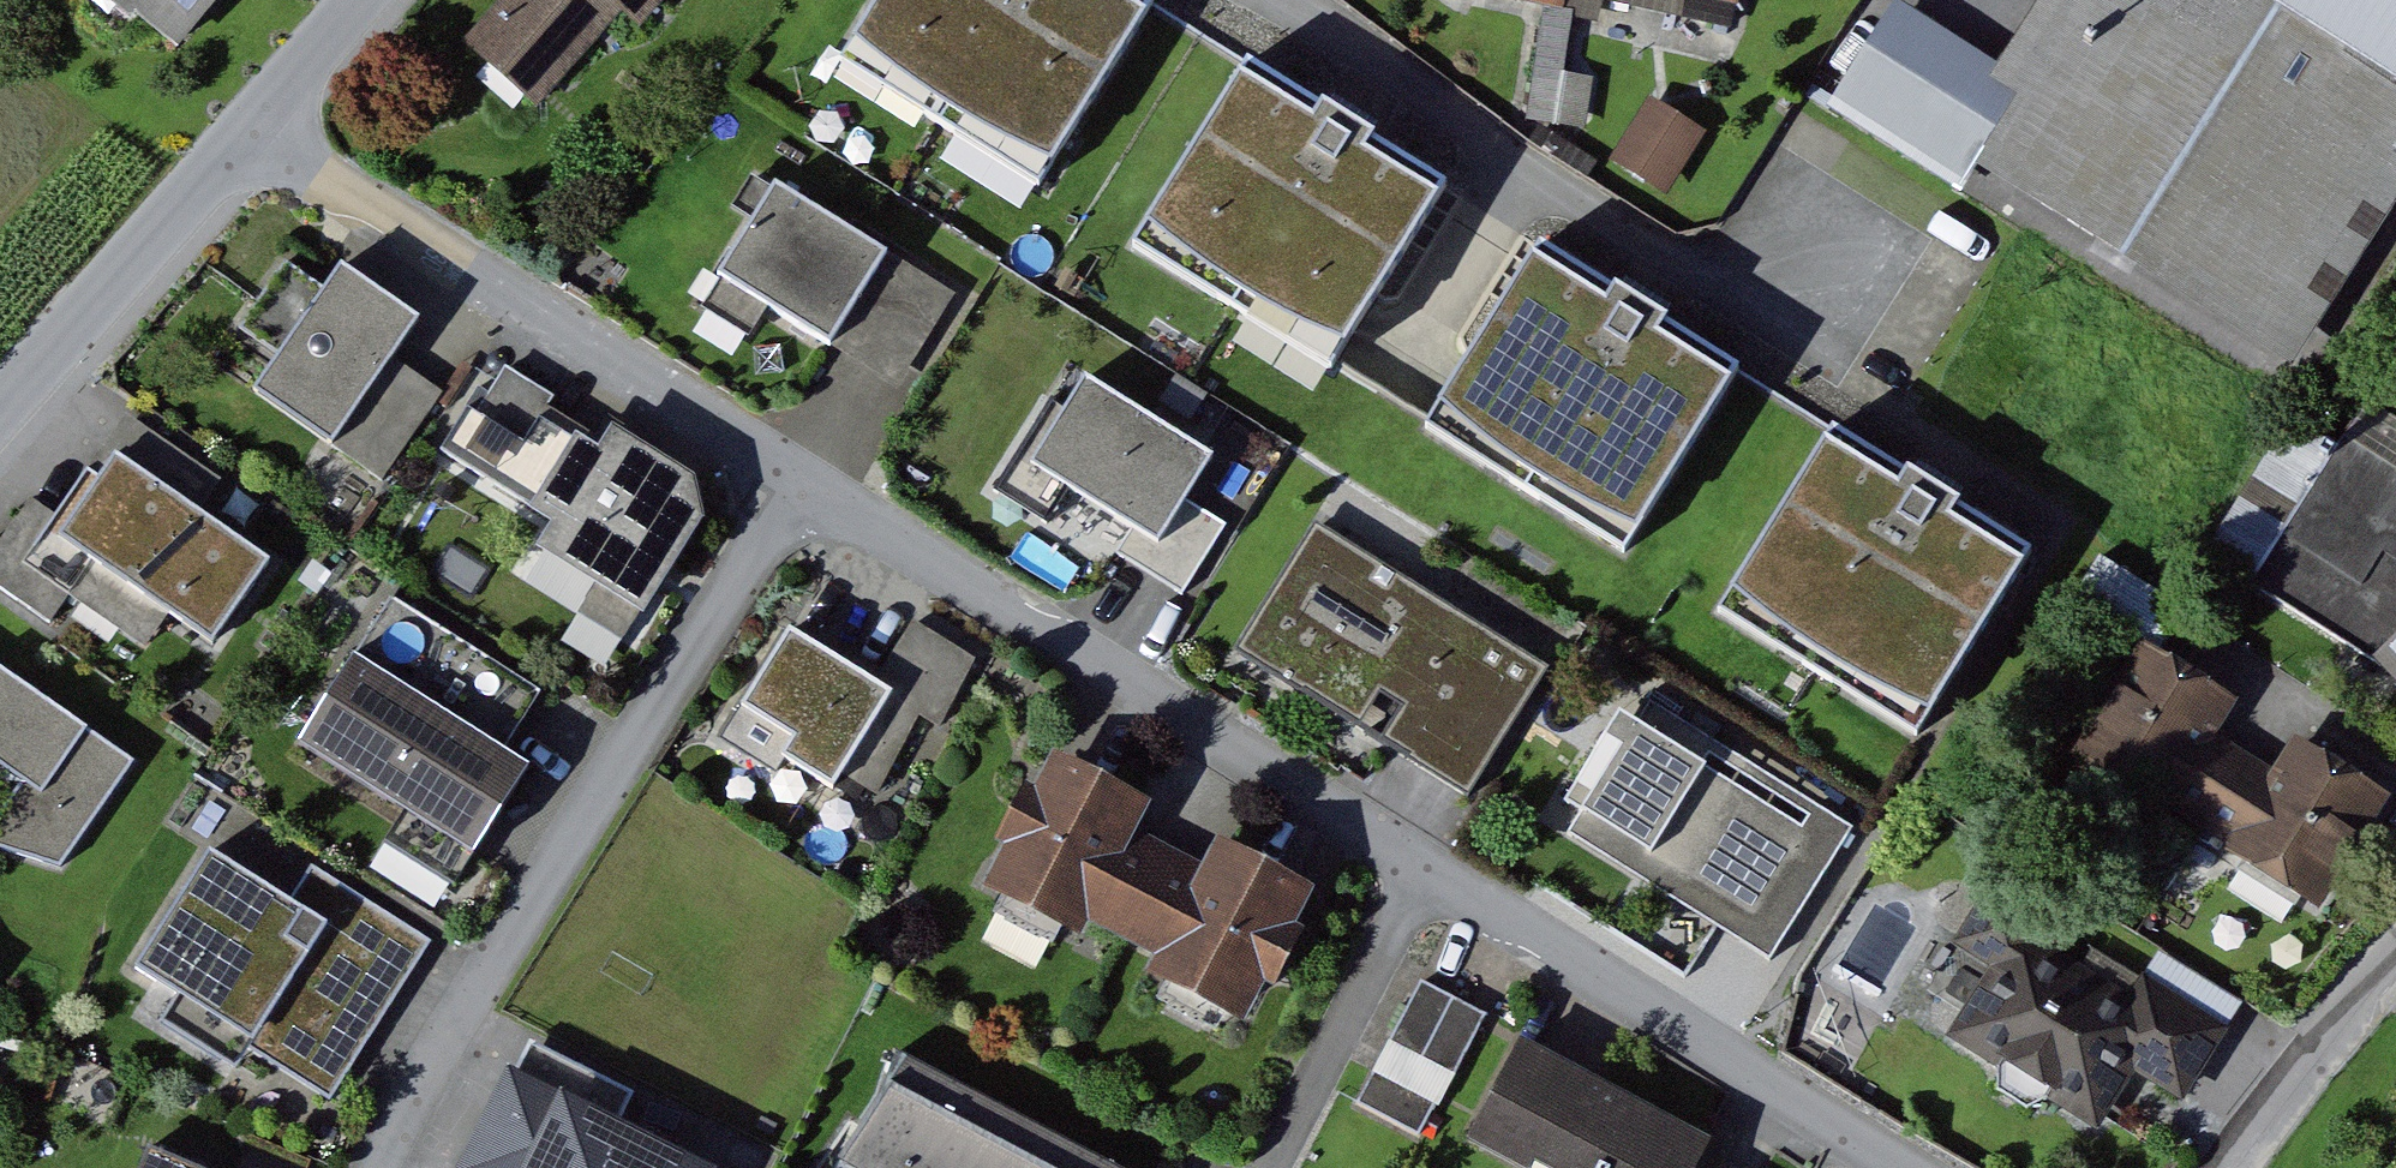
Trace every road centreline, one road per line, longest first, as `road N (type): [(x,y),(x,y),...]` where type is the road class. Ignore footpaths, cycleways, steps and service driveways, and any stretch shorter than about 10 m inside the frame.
road 1 (residential): [(1874,1145),(800,470)]
road 2 (residential): [(800,470),(408,1098),(379,1167)]
road 3 (residential): [(1299,0),(1869,384)]
road 4 (residential): [(800,470),(257,131)]
road 5 (residential): [(257,131),(0,420)]
road 6 (residential): [(2395,765),(2177,620)]
road 7 (residential): [(2395,964),(2239,1167)]
road 8 (residential): [(369,0),(257,131)]

